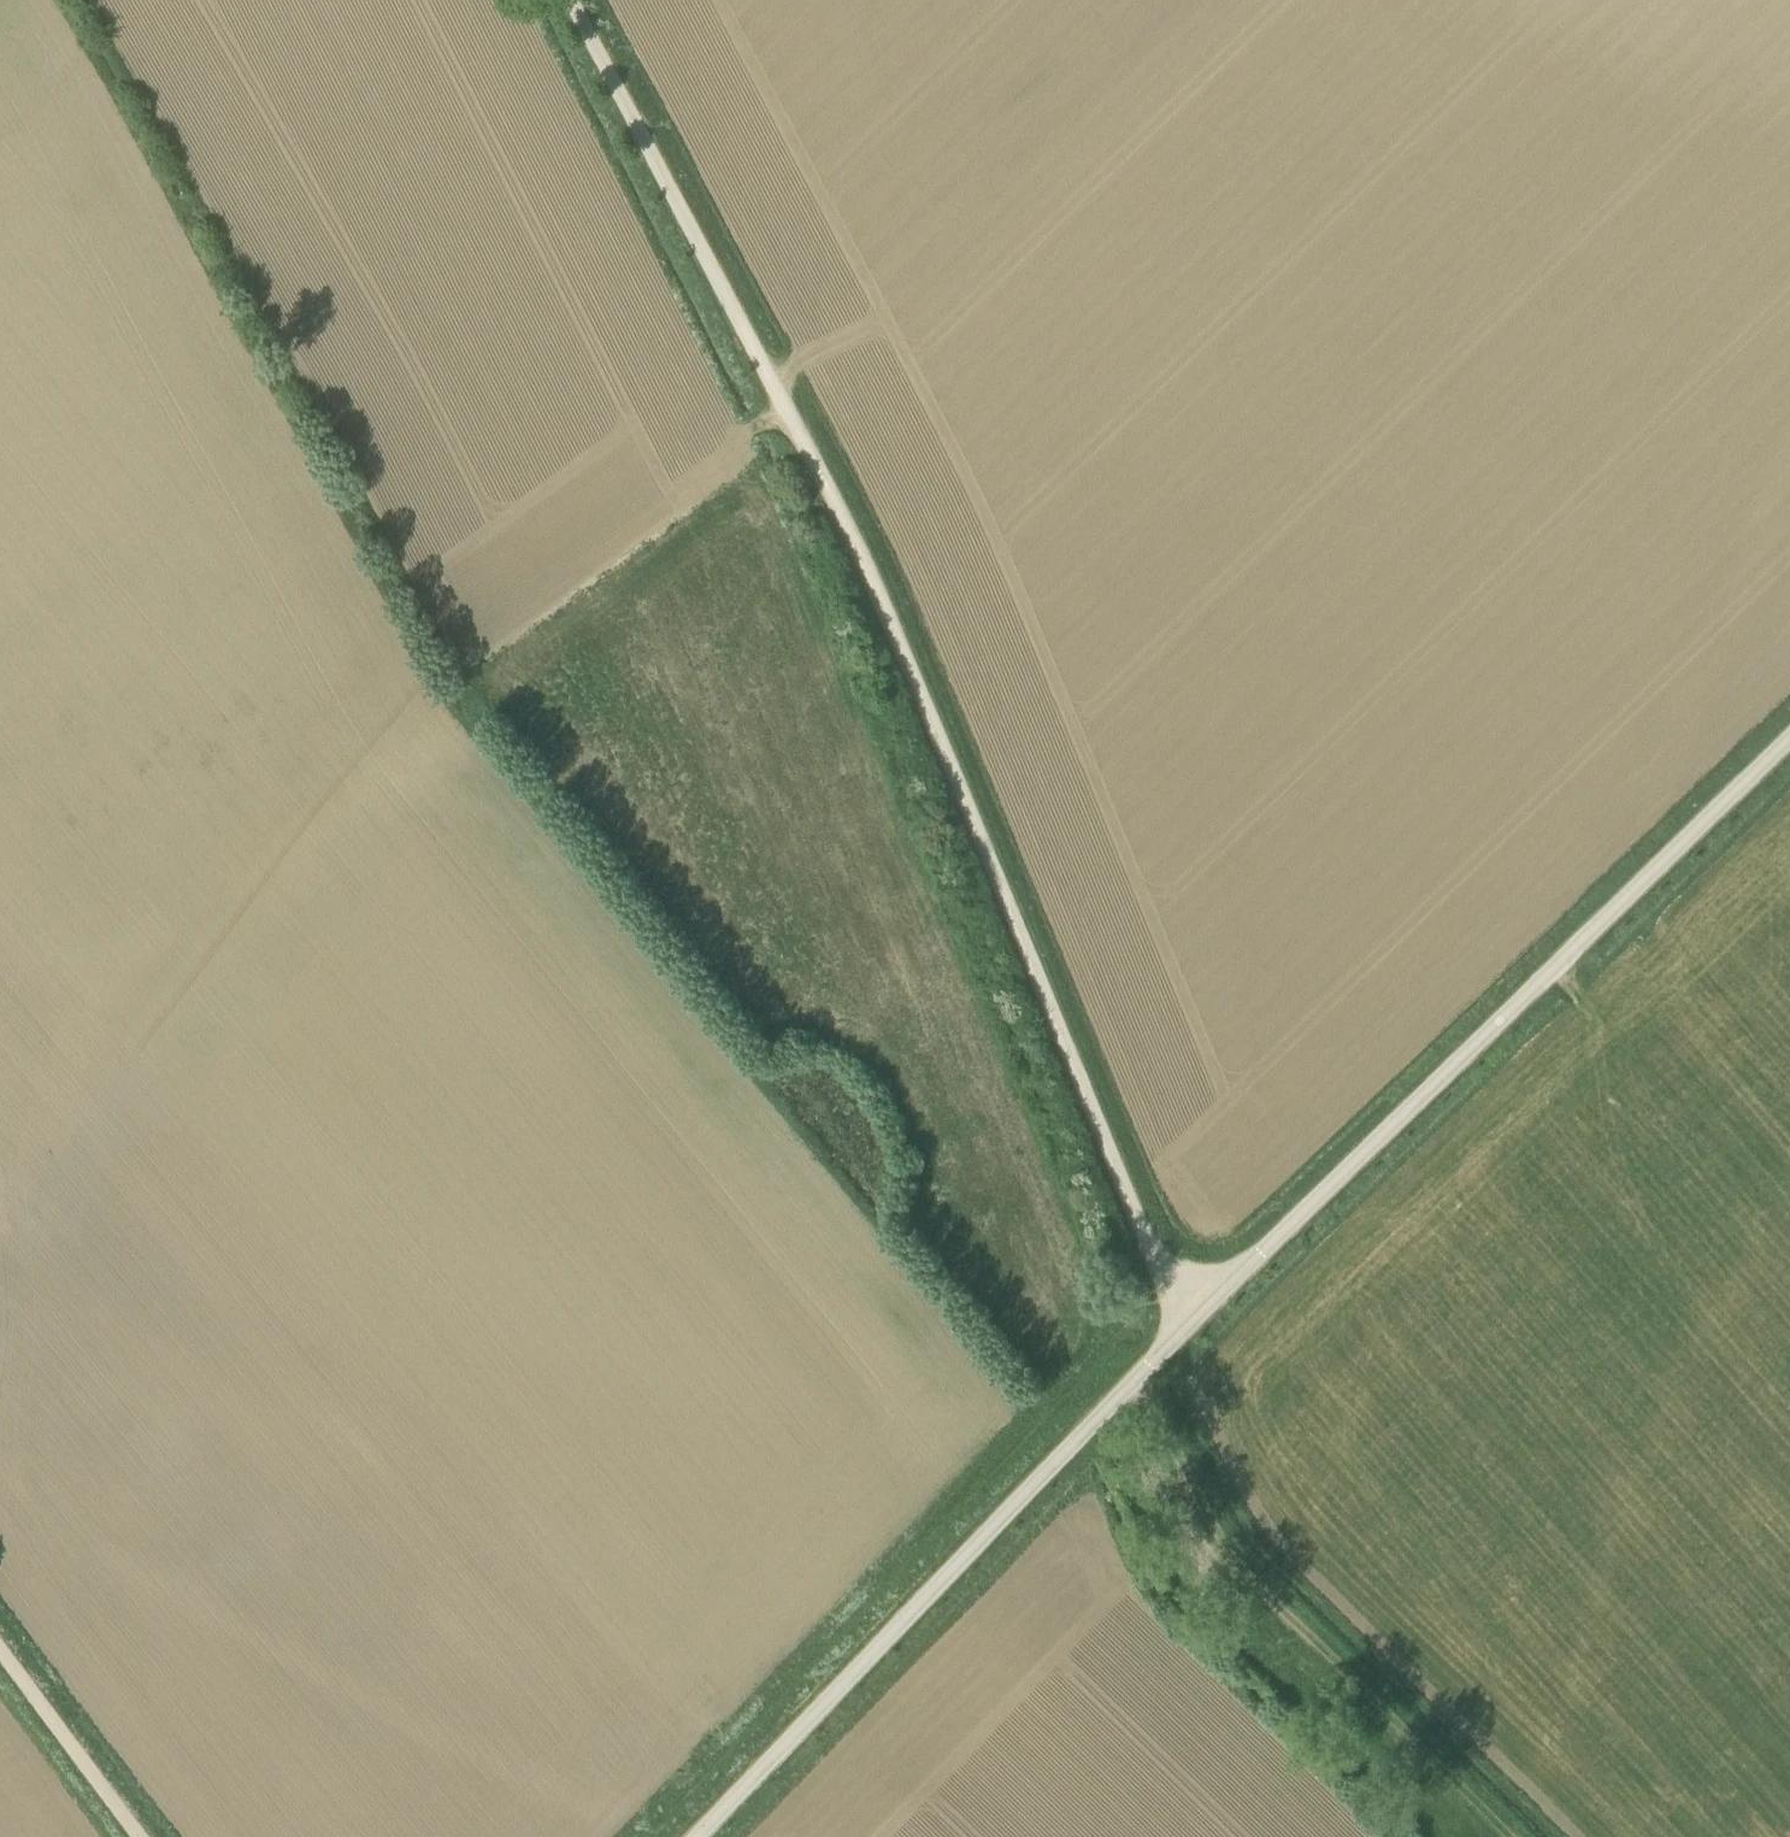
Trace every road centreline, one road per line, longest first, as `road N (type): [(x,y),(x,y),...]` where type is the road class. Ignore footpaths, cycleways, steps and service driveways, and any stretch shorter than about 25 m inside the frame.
road 1 (unclassified): [(1191,1337),(872,579),(568,0)]
road 2 (unclassified): [(1191,1337),(1789,750)]
road 3 (unclassified): [(706,1836),(1191,1337)]
road 4 (unclassified): [(137,1836),(0,1653)]

